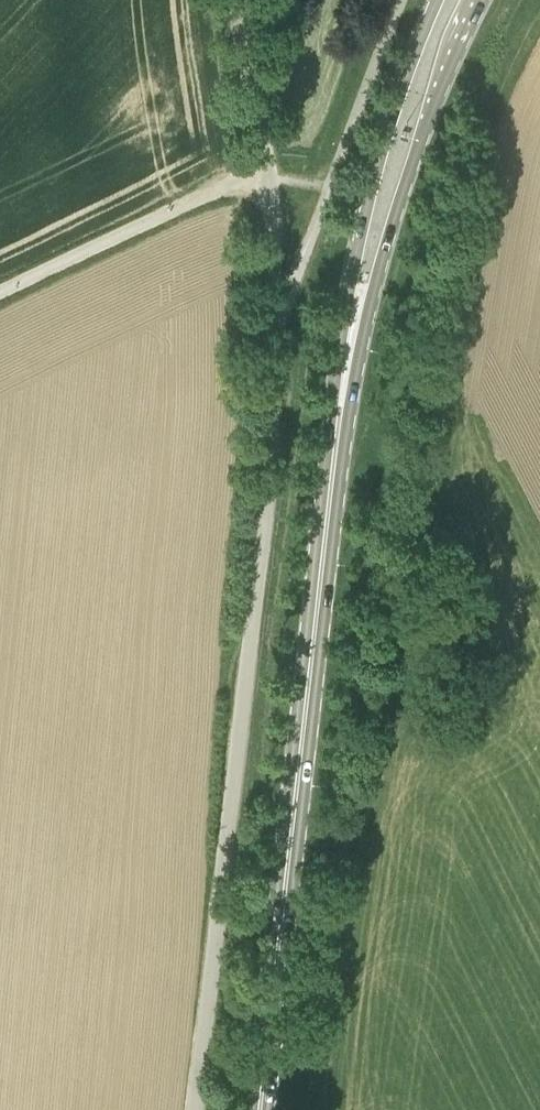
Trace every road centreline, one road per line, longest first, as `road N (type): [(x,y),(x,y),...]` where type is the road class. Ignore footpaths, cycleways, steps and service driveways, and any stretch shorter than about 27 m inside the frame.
road 1 (unclassified): [(196,1109),(267,504),(269,170)]
road 2 (primary): [(314,644),(378,281),(411,168),(484,0)]
road 3 (primary): [(439,0),(391,121),(342,324),(320,503),(314,644)]
road 4 (primary): [(260,1109),(314,644)]
road 5 (unclassified): [(0,292),(269,170)]
road 6 (unclassified): [(269,170),(236,0)]

